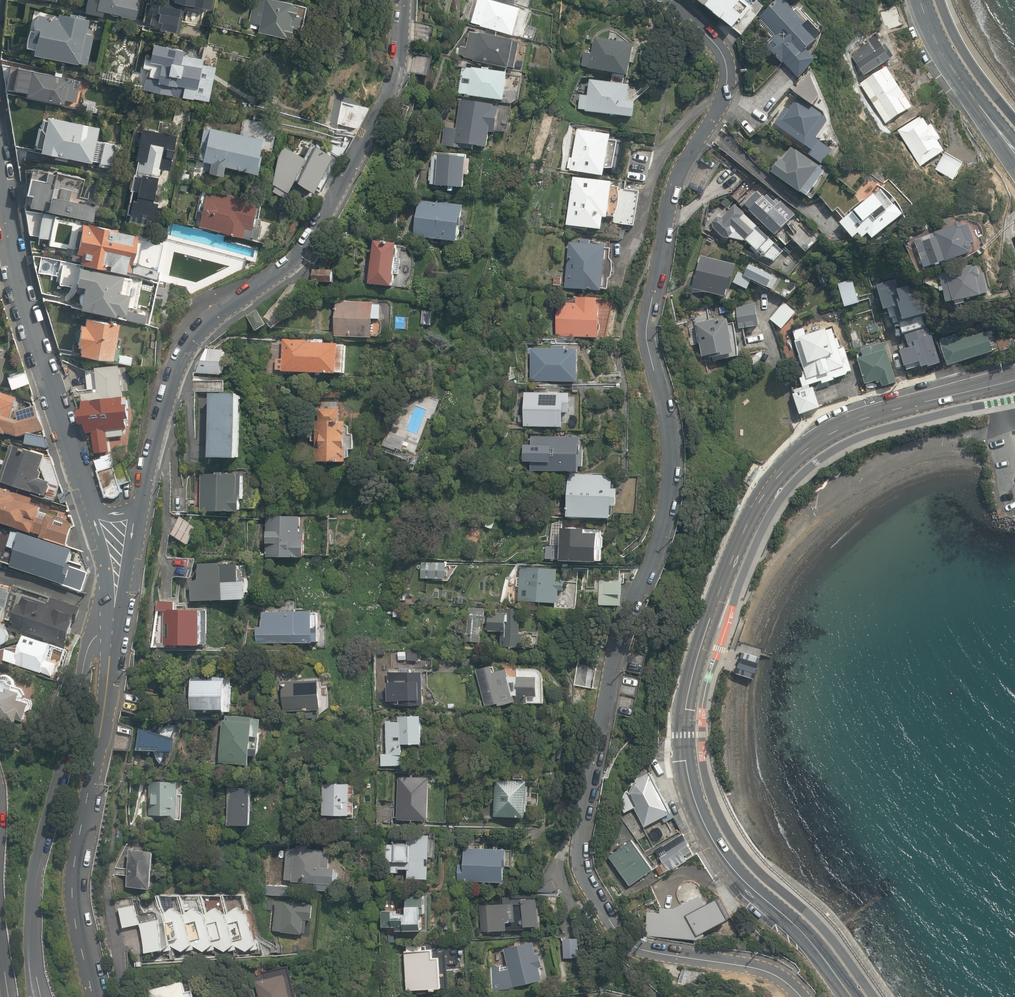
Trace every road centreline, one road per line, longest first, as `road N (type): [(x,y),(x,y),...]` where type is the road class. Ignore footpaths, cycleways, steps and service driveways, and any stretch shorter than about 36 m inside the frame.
road 1 (residential): [(802,996),(764,971),(634,943),(586,882),(581,848),(608,691),(669,516),(671,425),(649,336),(668,215),(729,71),(674,0)]
road 2 (secondary): [(1014,380),(871,416),(795,458),(743,532),(690,680),(685,761),(715,846),(801,931),(851,996)]
road 3 (tertiary): [(404,0),(399,76),(325,225),(186,347),(142,500)]
road 4 (tertiary): [(42,996),(33,907),(41,850),(81,673),(111,639)]
road 5 (tertiary): [(111,639),(98,769),(75,879),(94,996)]
road 6 (tertiary): [(82,498),(36,345),(0,163)]
road 7 (secondary): [(920,0),(949,64),(1014,153)]
road 8 (tertiary): [(114,620),(82,498)]
road 9 (tertiary): [(142,500),(114,620)]

